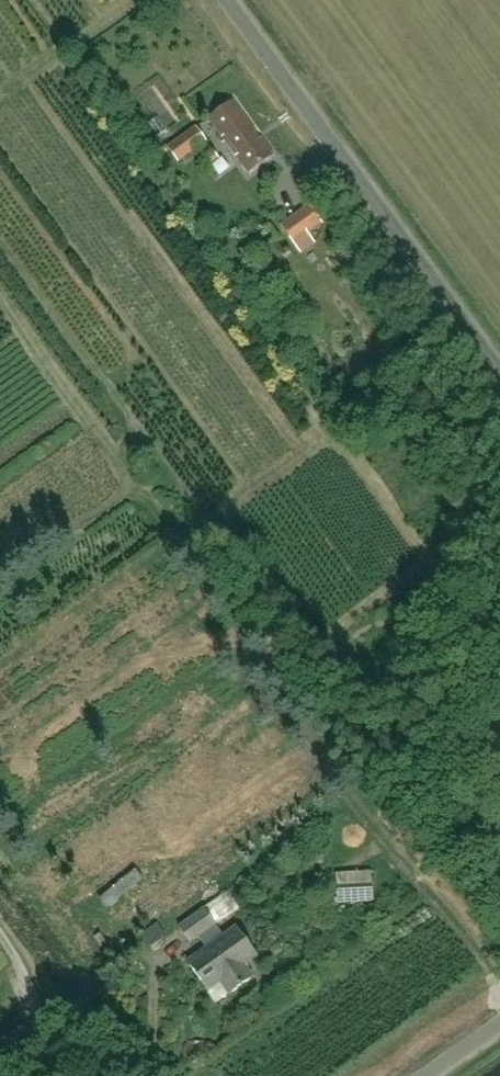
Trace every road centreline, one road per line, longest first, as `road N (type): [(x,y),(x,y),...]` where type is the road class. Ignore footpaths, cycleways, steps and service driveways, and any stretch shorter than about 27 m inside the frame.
road 1 (unclassified): [(499,370),(228,0)]
road 2 (track): [(0,932),(70,1075)]

